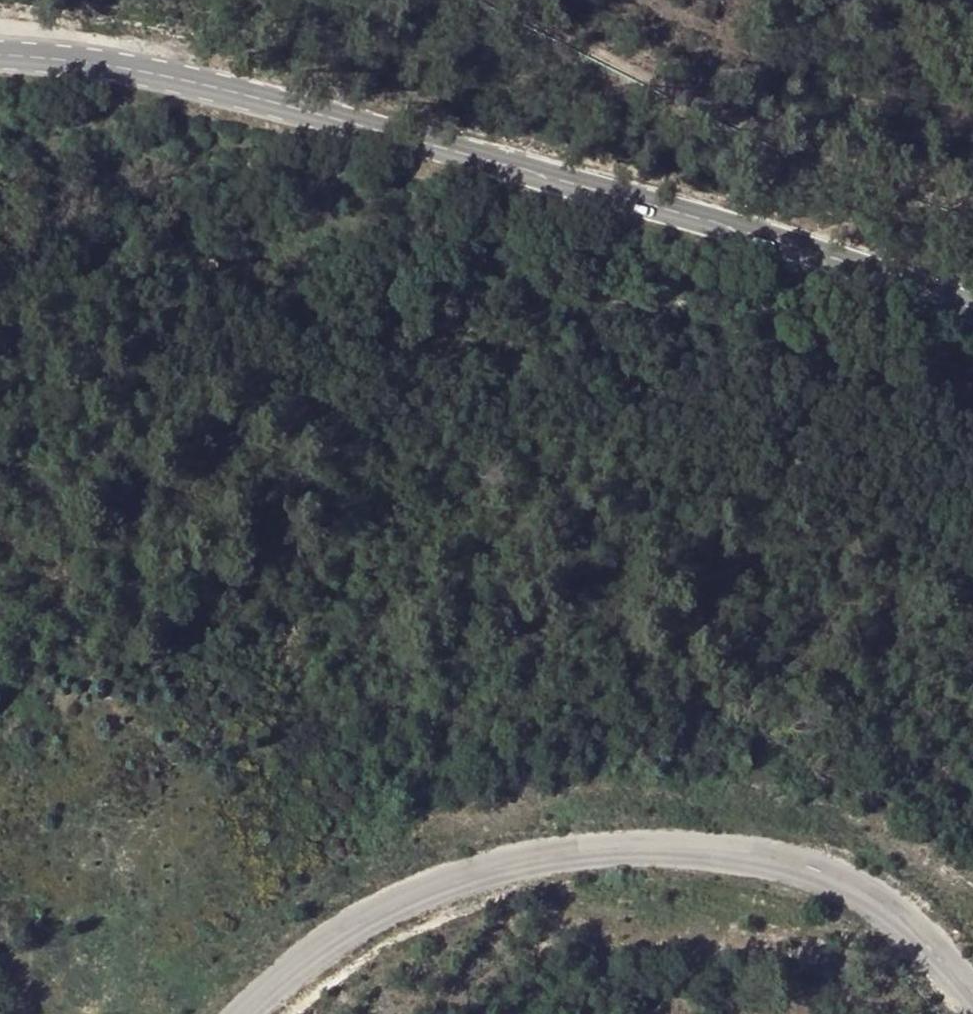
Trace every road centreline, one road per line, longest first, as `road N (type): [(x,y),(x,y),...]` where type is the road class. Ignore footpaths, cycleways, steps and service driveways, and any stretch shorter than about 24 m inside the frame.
road 1 (tertiary): [(0,60),(236,94),(694,219),(972,310)]
road 2 (residential): [(250,1013),(317,952),(424,890),(557,855),(717,851),(852,890),(972,1006)]

